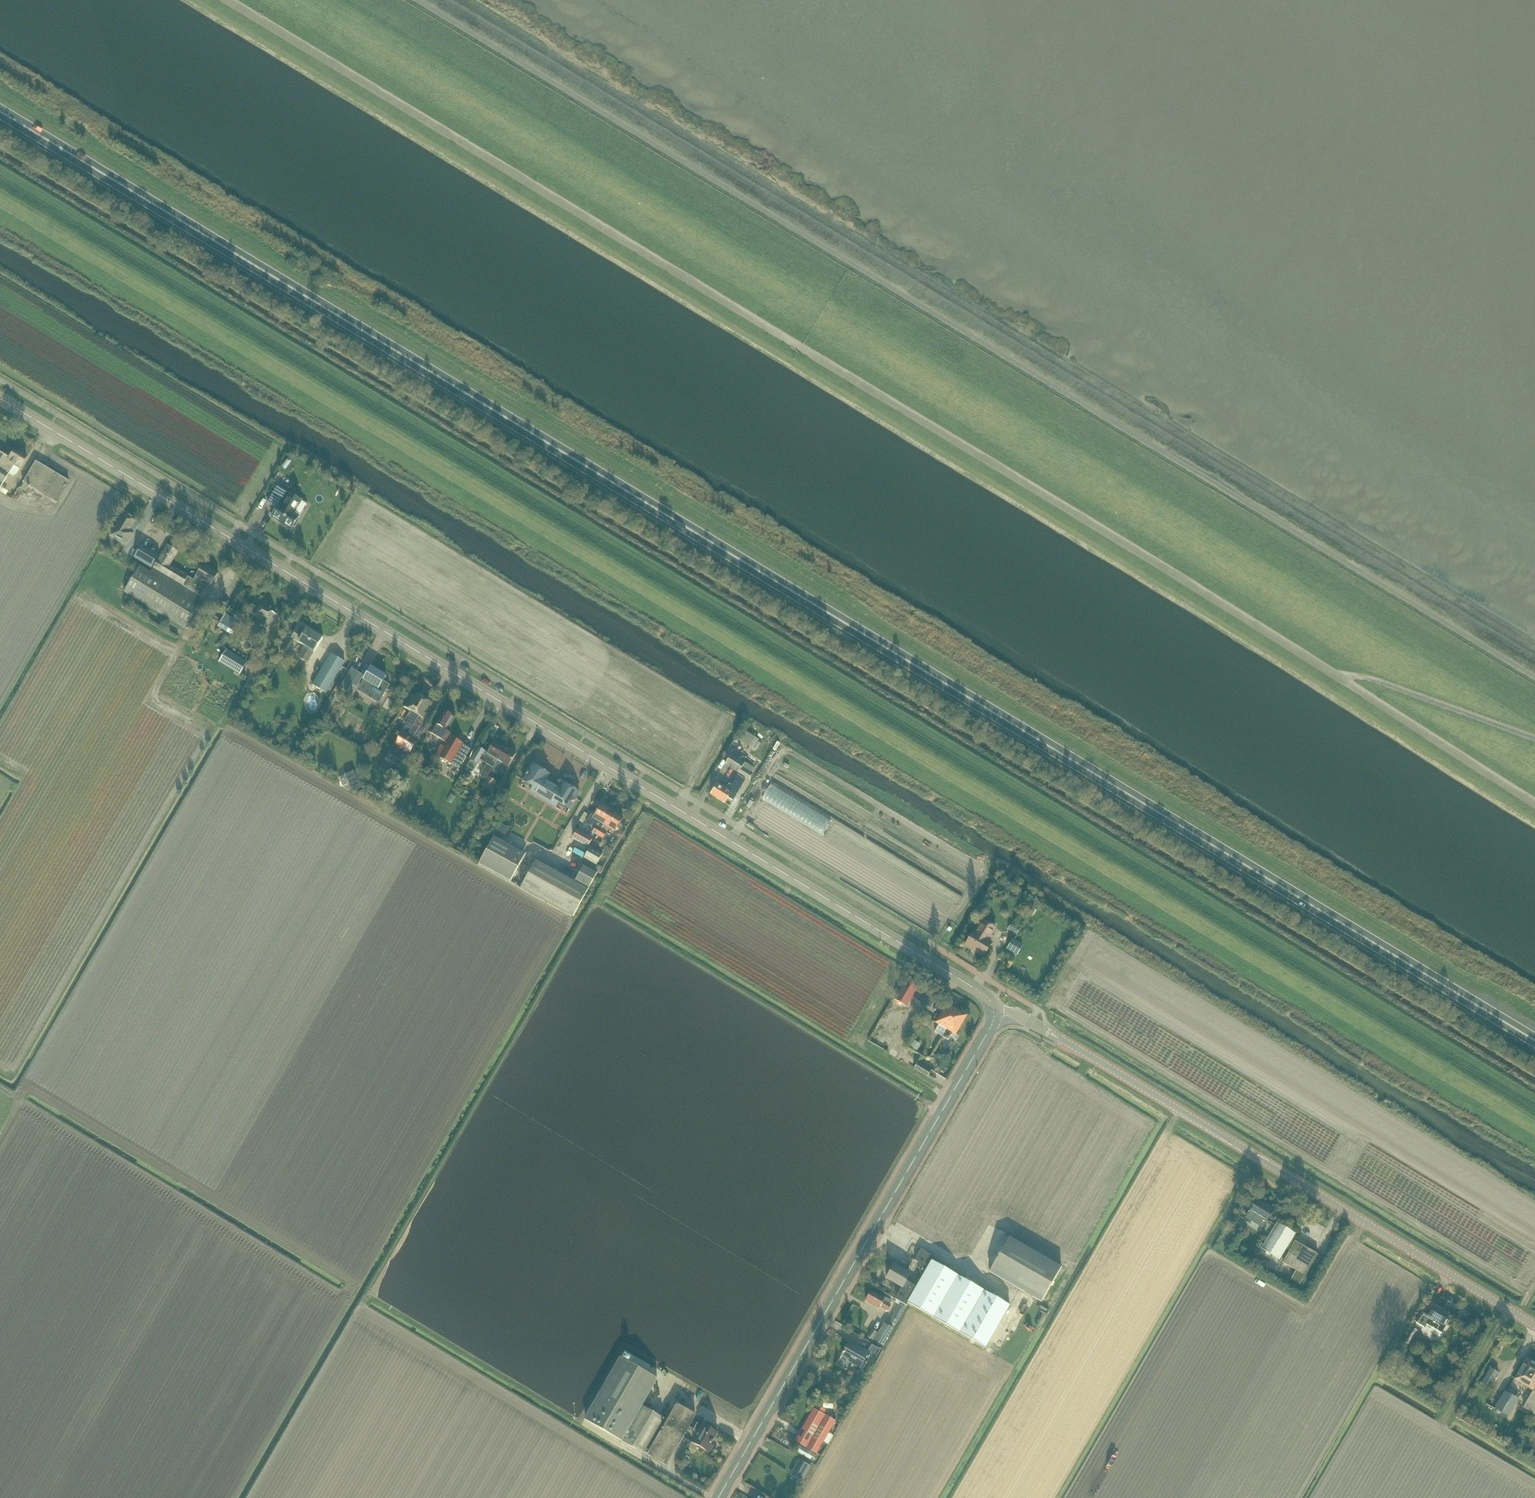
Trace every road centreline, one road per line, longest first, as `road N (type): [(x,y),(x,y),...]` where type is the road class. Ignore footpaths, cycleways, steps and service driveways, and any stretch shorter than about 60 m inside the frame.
road 1 (primary): [(1534,1041),(0,112)]
road 2 (tertiary): [(995,1015),(986,996),(0,398)]
road 3 (unclassified): [(1534,1326),(1028,1020),(995,1015)]
road 4 (tertiary): [(719,1497),(995,1015)]

